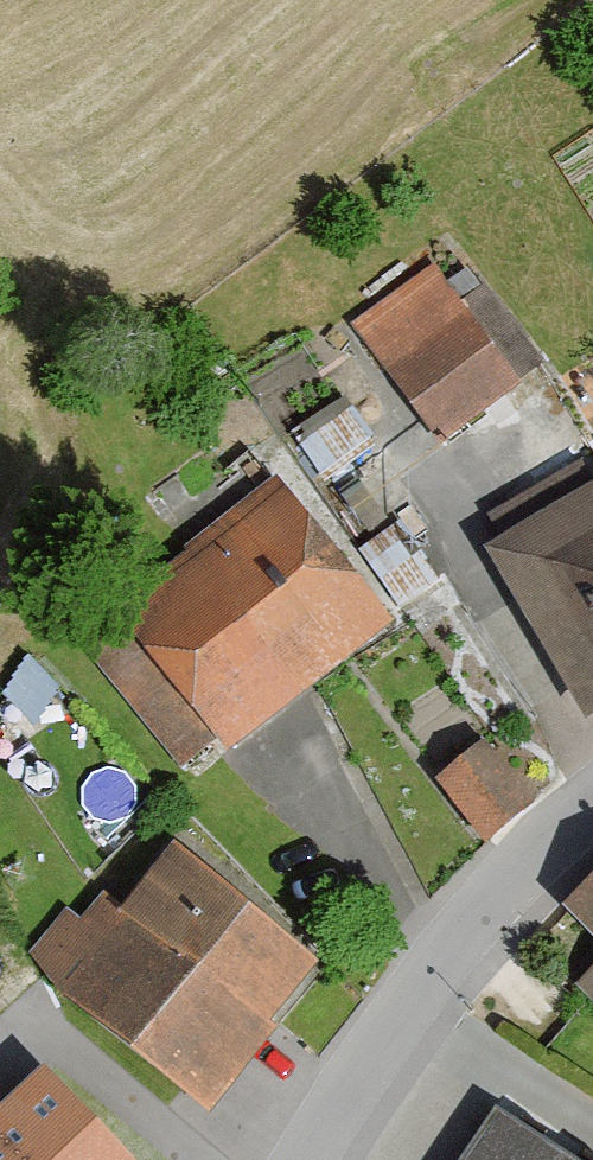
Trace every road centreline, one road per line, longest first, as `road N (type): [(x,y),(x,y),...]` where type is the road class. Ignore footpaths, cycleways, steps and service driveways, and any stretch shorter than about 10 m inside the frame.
road 1 (unclassified): [(592,817),(518,884),(411,1011),(311,1159)]

